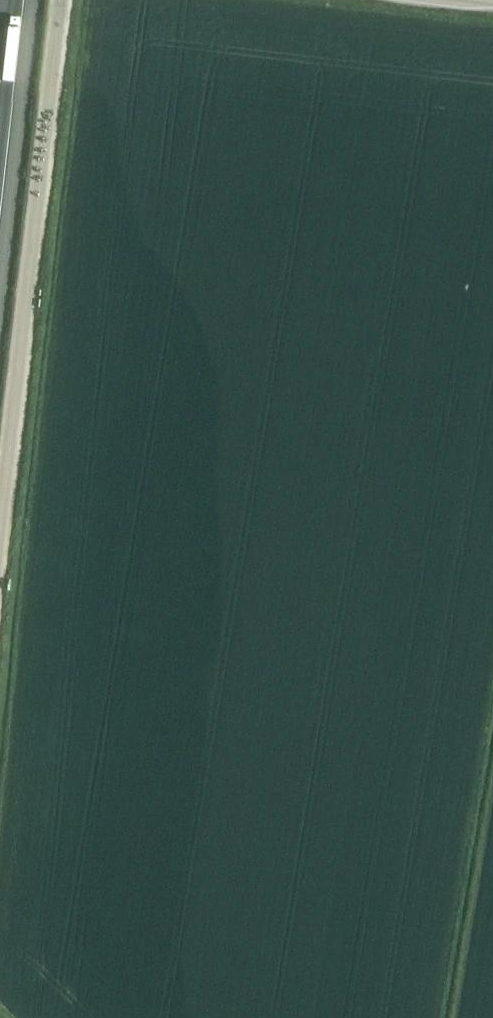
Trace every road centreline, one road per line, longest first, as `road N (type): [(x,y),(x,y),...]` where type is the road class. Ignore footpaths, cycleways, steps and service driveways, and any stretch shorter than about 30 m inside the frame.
road 1 (unclassified): [(0,700),(76,0)]
road 2 (unclassified): [(492,23),(308,0)]

